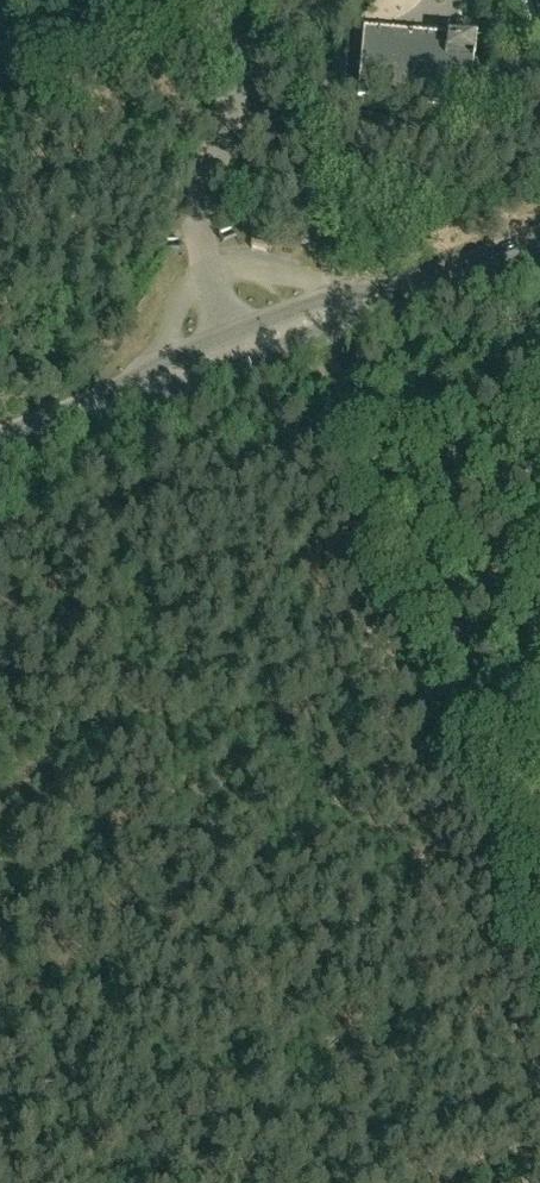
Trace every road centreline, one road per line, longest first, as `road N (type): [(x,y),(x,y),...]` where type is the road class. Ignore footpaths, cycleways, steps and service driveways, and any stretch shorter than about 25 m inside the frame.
road 1 (unclassified): [(235,334),(209,276),(199,224),(201,190),(233,95),(233,32),(223,0)]
road 2 (track): [(539,847),(426,570)]
road 3 (tertiary): [(393,296),(354,290),(235,334)]
road 4 (tertiary): [(244,358),(393,296)]
road 5 (tertiary): [(393,296),(539,241)]
road 6 (tertiary): [(235,334),(134,373),(115,400)]
road 7 (tertiary): [(115,400),(142,398),(244,358)]
road 8 (tertiary): [(0,444),(115,400)]

